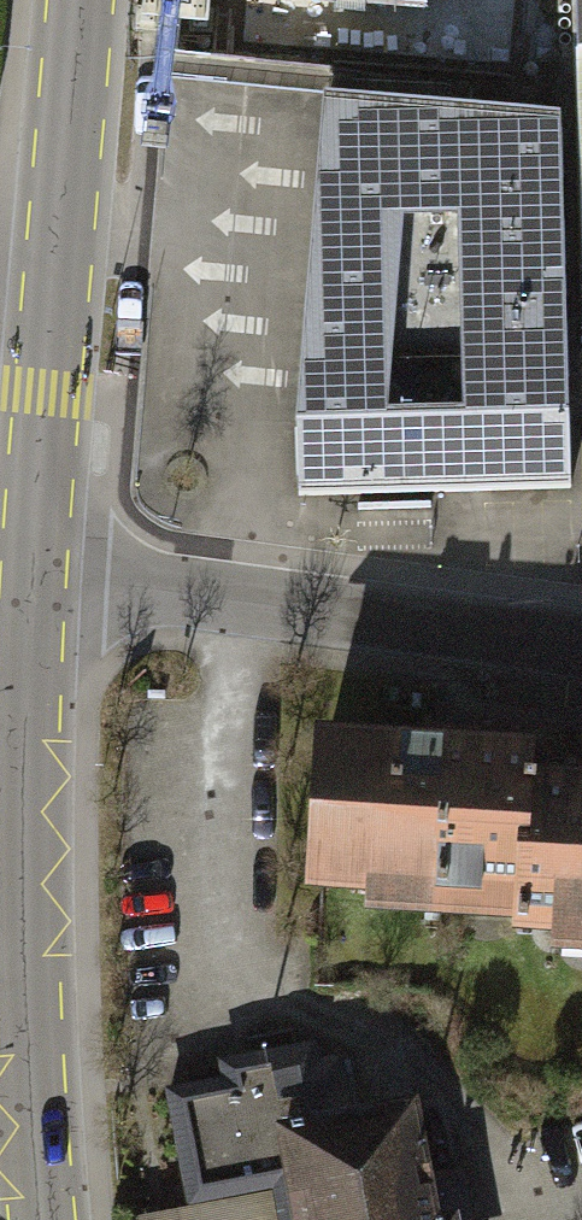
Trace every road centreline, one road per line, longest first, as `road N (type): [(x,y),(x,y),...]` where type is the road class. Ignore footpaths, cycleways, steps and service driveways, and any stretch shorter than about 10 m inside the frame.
road 1 (residential): [(35,586),(581,652)]
road 2 (secondary): [(35,586),(30,1019)]
road 3 (secondary): [(62,240),(35,586)]
road 4 (secondary): [(82,0),(62,240)]
road 5 (secondary): [(30,1019),(44,1219)]

